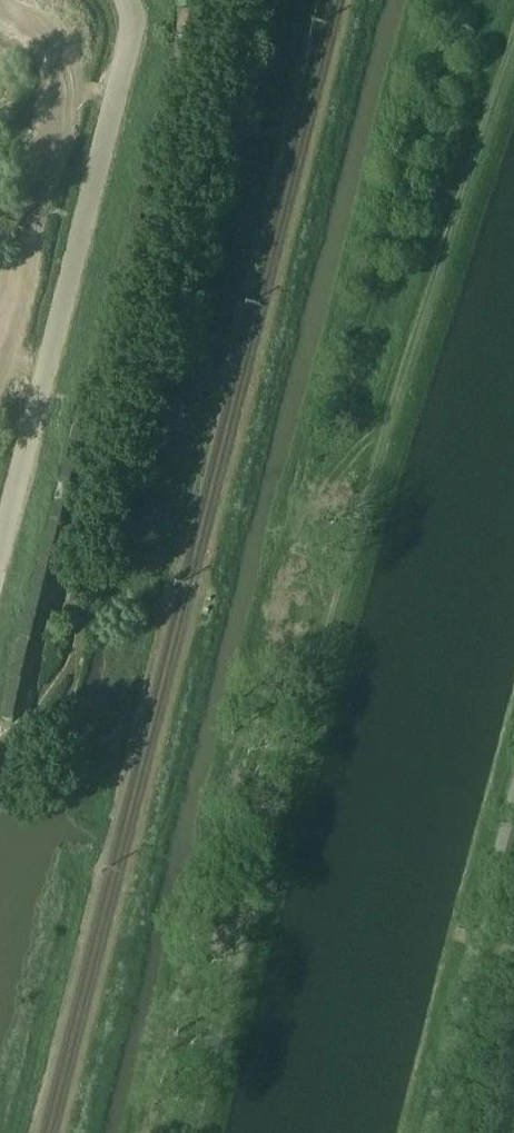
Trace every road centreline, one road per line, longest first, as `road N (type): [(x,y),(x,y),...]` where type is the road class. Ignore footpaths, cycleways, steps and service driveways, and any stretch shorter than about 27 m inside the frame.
road 1 (track): [(198,1132),(367,500),(513,47)]
road 2 (track): [(417,0),(208,825)]

